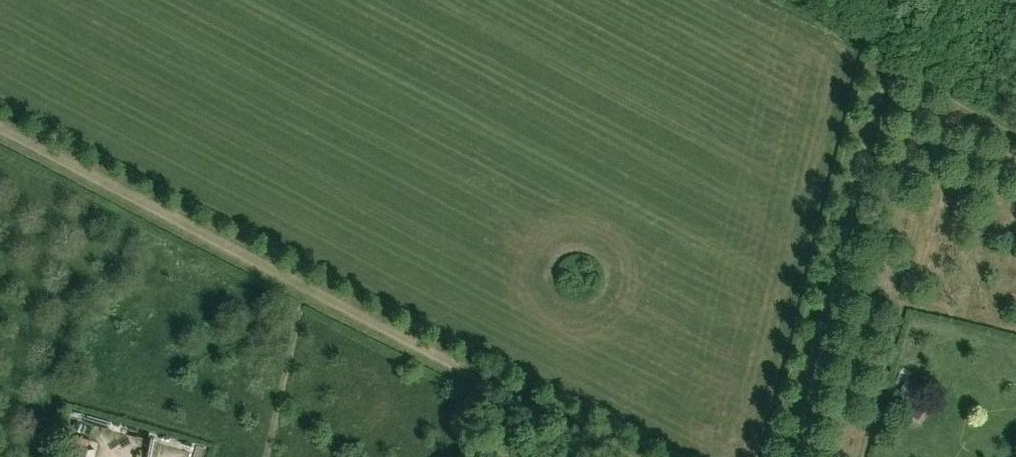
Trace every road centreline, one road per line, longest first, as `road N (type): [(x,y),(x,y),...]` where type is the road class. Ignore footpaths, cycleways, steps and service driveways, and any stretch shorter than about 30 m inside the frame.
road 1 (track): [(792,456),(897,0)]
road 2 (track): [(308,284),(385,333),(623,456)]
road 3 (track): [(0,123),(308,284)]

